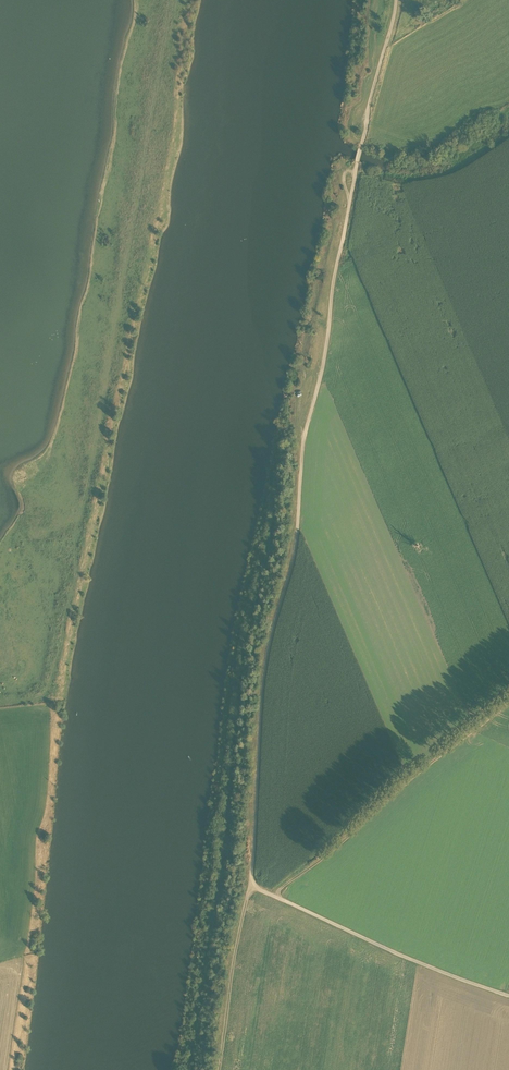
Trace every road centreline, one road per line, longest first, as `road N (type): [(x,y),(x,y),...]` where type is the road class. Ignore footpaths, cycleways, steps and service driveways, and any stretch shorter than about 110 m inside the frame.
road 1 (track): [(252,889),(260,699),(297,543),(307,427),(363,138)]
road 2 (track): [(508,701),(276,897),(252,889)]
road 3 (unclassified): [(508,996),(276,897)]
road 4 (track): [(252,889),(219,1069)]
road 5 (track): [(508,94),(434,142),(363,138)]
road 6 (track): [(363,138),(398,0)]

